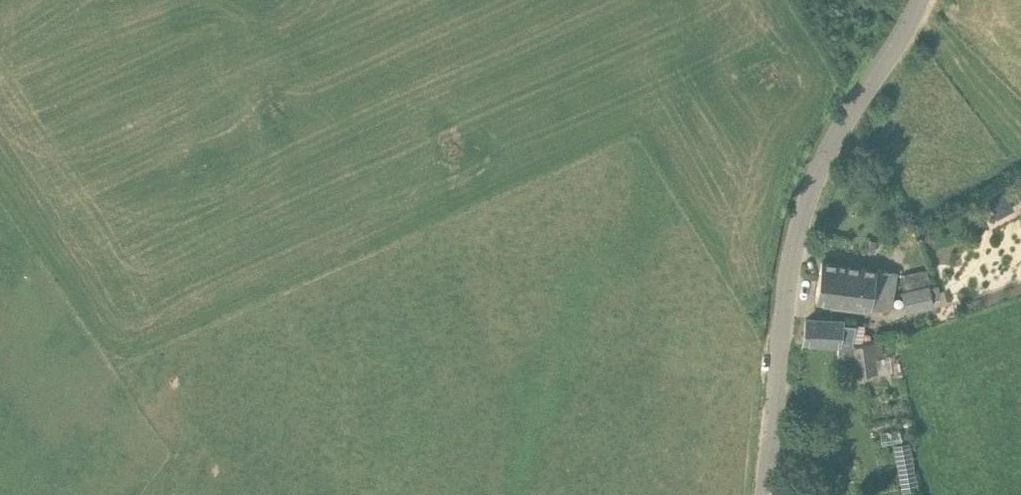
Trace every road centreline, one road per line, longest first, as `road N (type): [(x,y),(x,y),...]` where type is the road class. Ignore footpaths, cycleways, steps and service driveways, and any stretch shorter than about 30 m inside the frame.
road 1 (unclassified): [(765,494),(799,224),(829,149),(919,0)]

